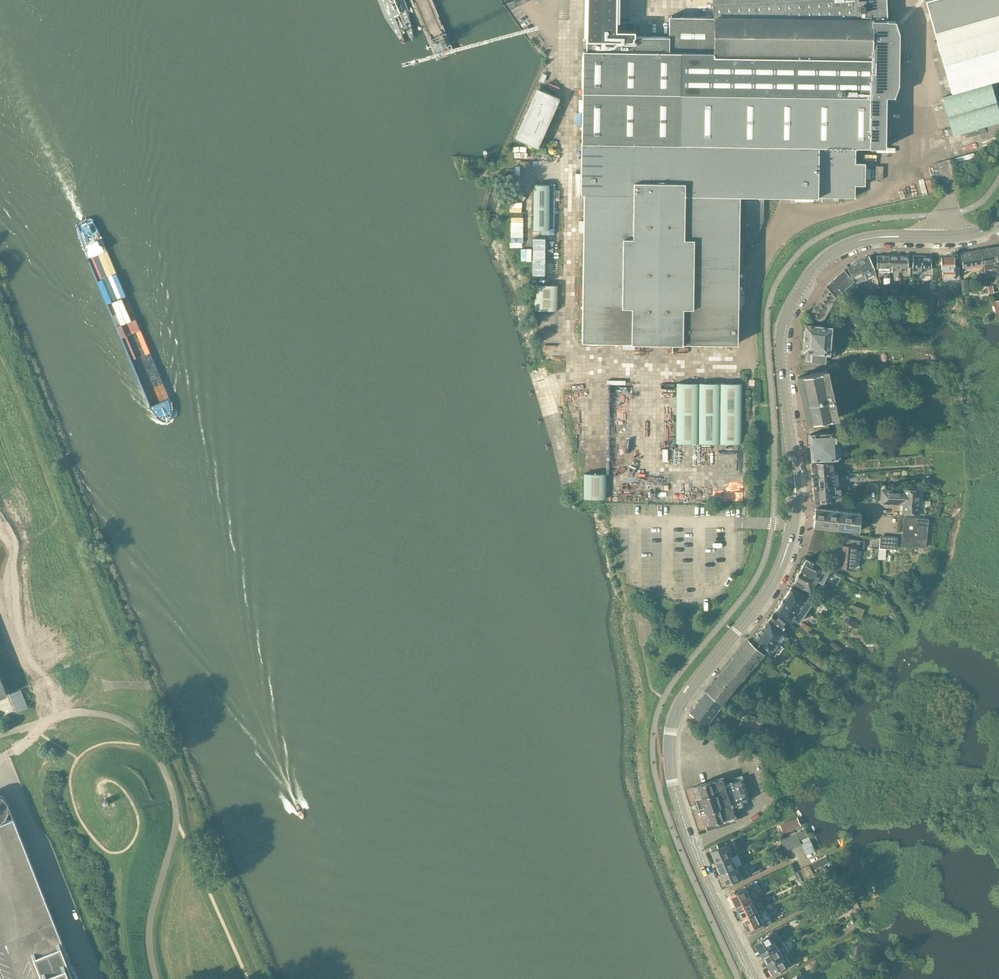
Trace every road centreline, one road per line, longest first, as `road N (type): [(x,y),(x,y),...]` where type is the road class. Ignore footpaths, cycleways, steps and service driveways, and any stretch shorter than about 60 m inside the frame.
road 1 (tertiary): [(753,978),(697,862),(668,755),(689,690),(762,597),(788,545),(795,480),(782,325),(818,265),(850,243),(961,236),(998,222)]

